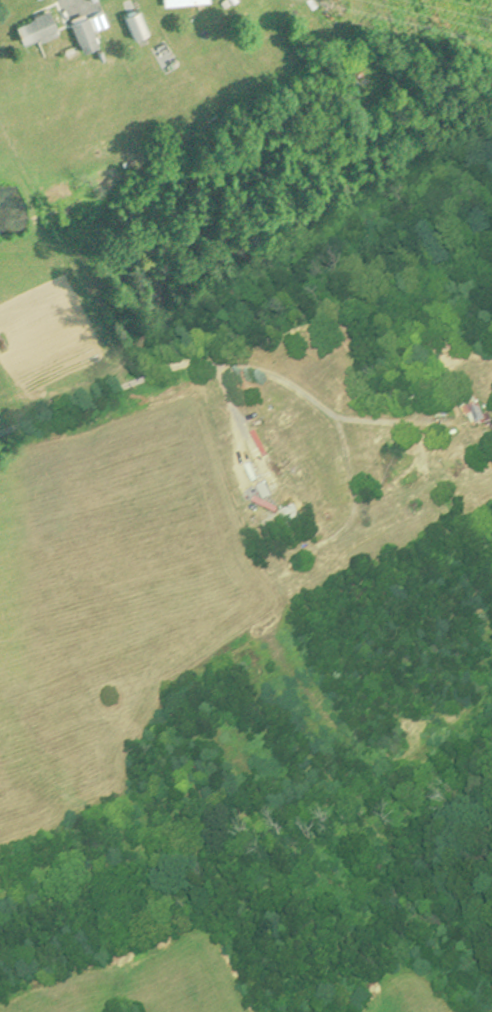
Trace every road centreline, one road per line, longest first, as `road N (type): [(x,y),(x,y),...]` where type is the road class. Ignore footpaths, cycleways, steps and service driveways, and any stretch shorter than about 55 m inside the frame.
road 1 (residential): [(0,431),(203,358),(289,379),(322,402)]

